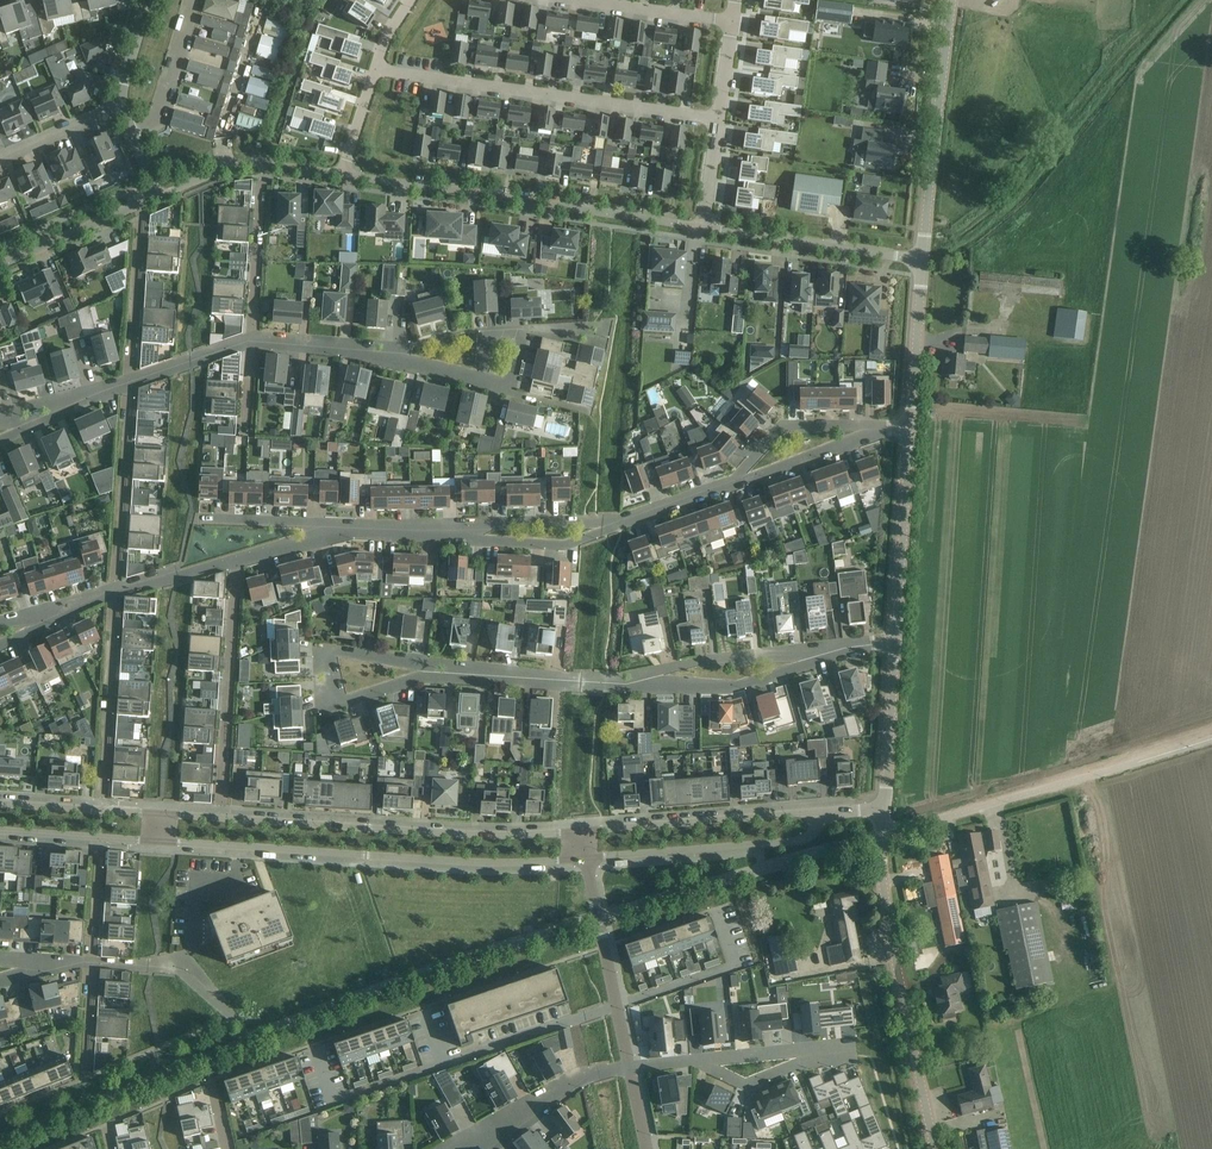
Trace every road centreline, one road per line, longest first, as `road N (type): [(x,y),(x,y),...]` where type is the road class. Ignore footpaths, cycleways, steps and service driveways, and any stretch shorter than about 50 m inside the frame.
road 1 (unclassified): [(161,844),(447,861),(582,858)]
road 2 (unclassified): [(580,832),(440,833),(165,816)]
road 3 (unclassified): [(702,229),(338,174)]
road 4 (residential): [(372,70),(718,120)]
road 5 (unclassified): [(935,1148),(879,839)]
road 6 (residential): [(334,1104),(617,1005)]
road 7 (unclassified): [(922,260),(952,0)]
road 8 (unclassified): [(582,858),(797,842),(814,831),(816,813)]
road 9 (unclassified): [(816,813),(580,832)]
road 10 (residential): [(251,341),(384,351),(481,381)]
road 11 (unclassified): [(922,260),(702,229)]
road 12 (residential): [(235,564),(221,783)]
road 13 (residential): [(829,656),(741,687),(615,684)]
road 14 (residential): [(829,656),(701,660),(615,684)]
road 15 (unclassified): [(896,645),(909,430)]
road 16 (unclassified): [(1075,779),(879,839)]
road 17 (residential): [(116,592),(104,788)]
road 18 (residential): [(436,534),(566,549),(621,526)]
road 19 (residential): [(617,1005),(739,962),(720,907)]
road 20 (unclassified): [(338,174),(243,165),(158,196)]
road 21 (residential): [(621,526),(436,534)]
road 22 (residential): [(468,1148),(585,1076),(629,1068)]
road 23 (residential): [(129,387),(118,564)]
road 24 (residential): [(447,668),(334,706),(322,650)]
road 25 (unclassified): [(0,265),(158,196)]
road 26 (unclassified): [(909,430),(922,260)]
road 27 (residential): [(615,684),(447,668)]
road 28 (residential): [(875,430),(786,427),(733,484)]
road 29 (unclassified): [(165,816),(0,804)]
road 30 (unclassified): [(881,809),(896,645)]
road 31 (unclassified): [(0,832),(161,844)]
road 32 (residential): [(732,23),(573,0)]
road 33 (residential): [(140,230),(129,387)]
road 34 (residential): [(700,1062),(746,1085),(841,1050)]
road 35 (residential): [(733,484),(875,430)]
road 36 (residential): [(251,341),(261,190)]
road 37 (residential): [(130,129),(158,113),(192,0)]
road 38 (track): [(1211,730),(1075,779)]
road 39 (residential): [(344,531),(201,521)]
road 40 (residential): [(700,1062),(841,1050)]
road 41 (residential): [(0,158),(121,105)]
road 42 (residential): [(129,387),(251,341)]
road 43 (residential): [(322,650),(447,668)]
road 44 (residential): [(116,592),(235,564)]
road 45 (residential): [(621,526),(733,484)]

